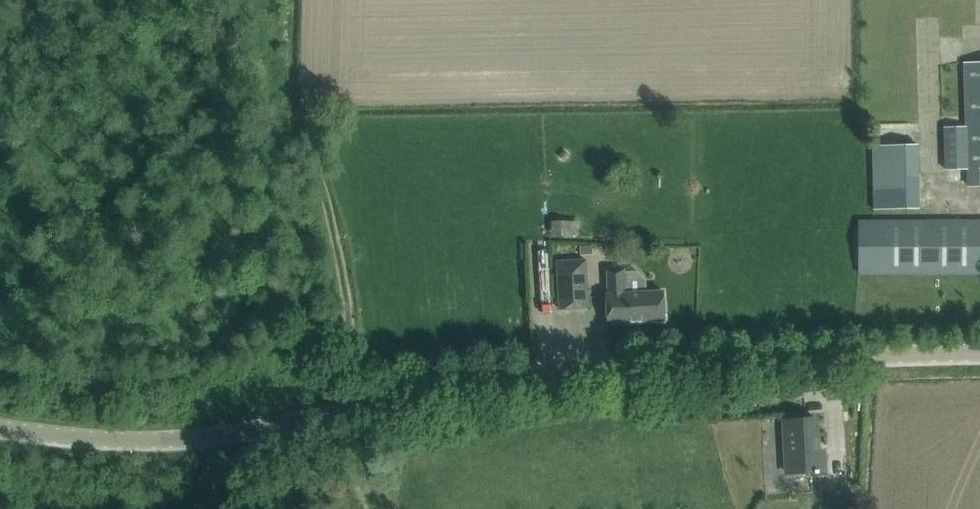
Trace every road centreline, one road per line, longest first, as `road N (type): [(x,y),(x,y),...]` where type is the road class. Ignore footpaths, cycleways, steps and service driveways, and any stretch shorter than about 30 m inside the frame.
road 1 (tertiary): [(979,357),(541,365),(365,409),(191,439),(0,431)]
road 2 (track): [(365,409),(307,172)]

